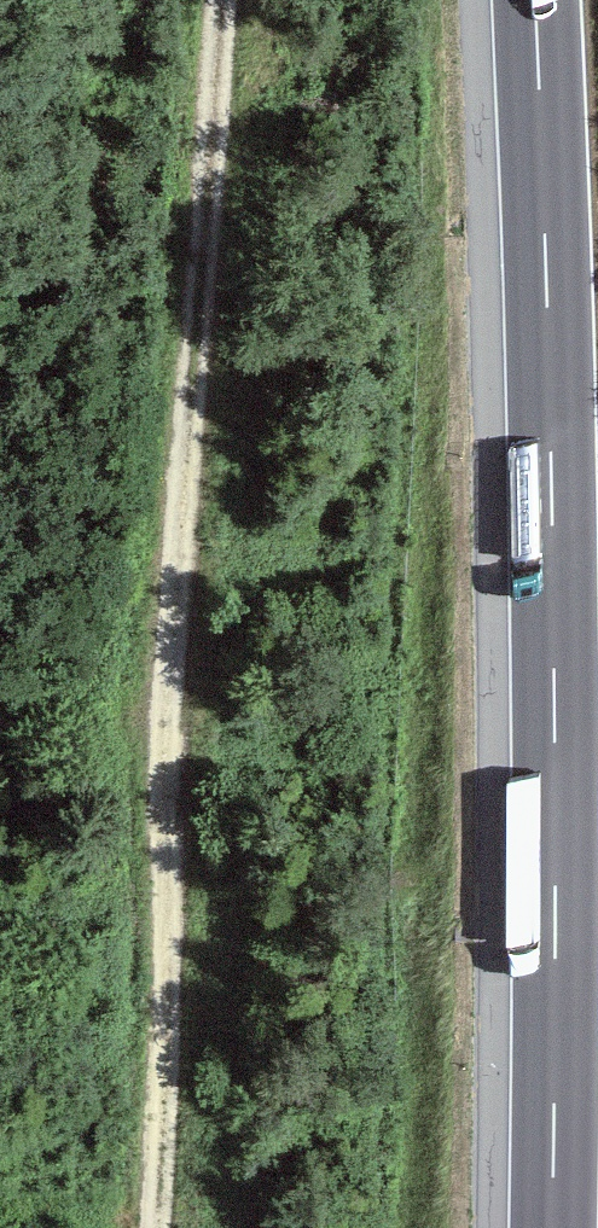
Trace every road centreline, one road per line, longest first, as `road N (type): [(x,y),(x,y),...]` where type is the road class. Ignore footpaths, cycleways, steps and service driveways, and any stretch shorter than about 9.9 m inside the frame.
road 1 (track): [(157,1227),(179,563),(221,0)]
road 2 (motorway): [(534,0),(551,472),(551,1227)]

